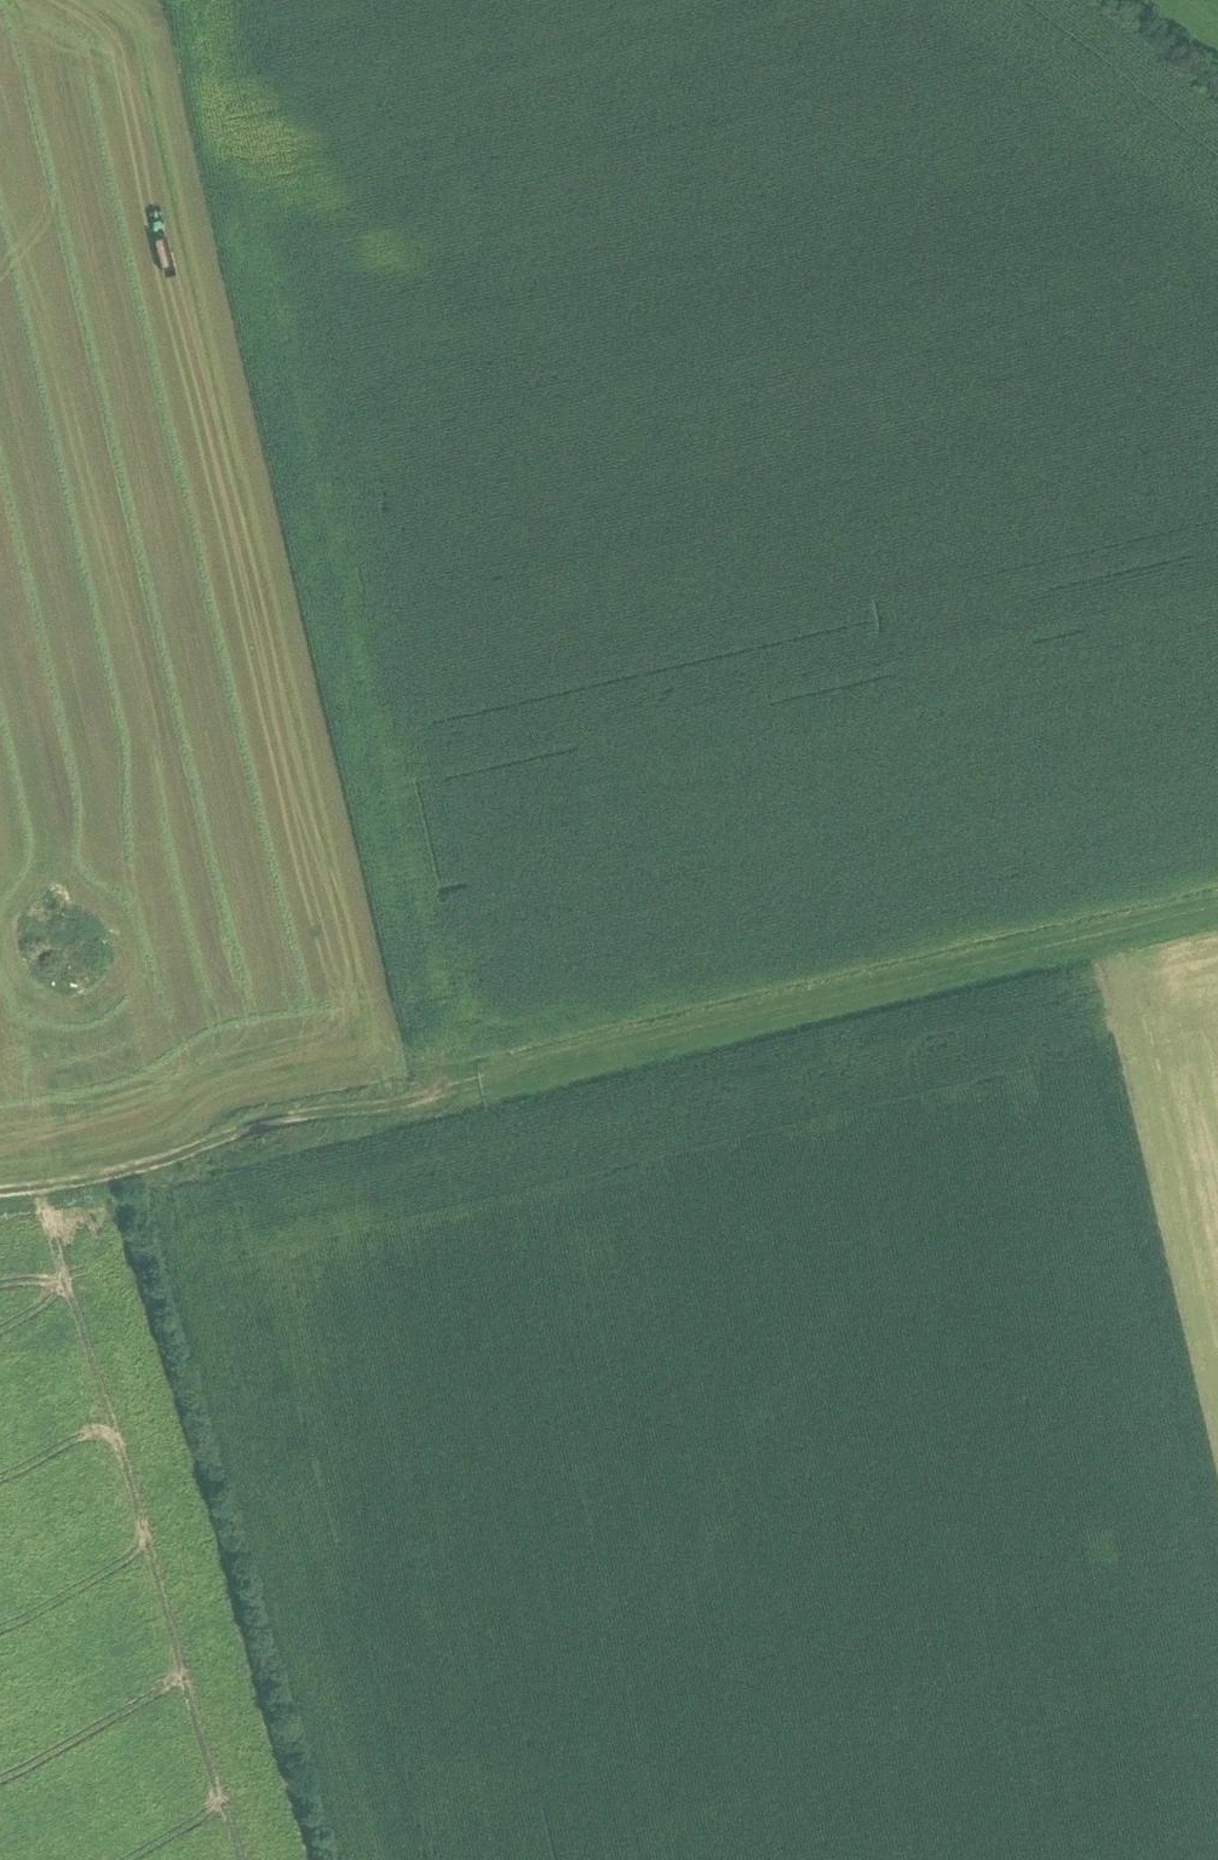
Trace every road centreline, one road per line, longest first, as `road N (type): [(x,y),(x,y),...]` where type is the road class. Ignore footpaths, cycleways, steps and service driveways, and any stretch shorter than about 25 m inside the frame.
road 1 (track): [(0,1189),(173,1165),(1217,926)]

